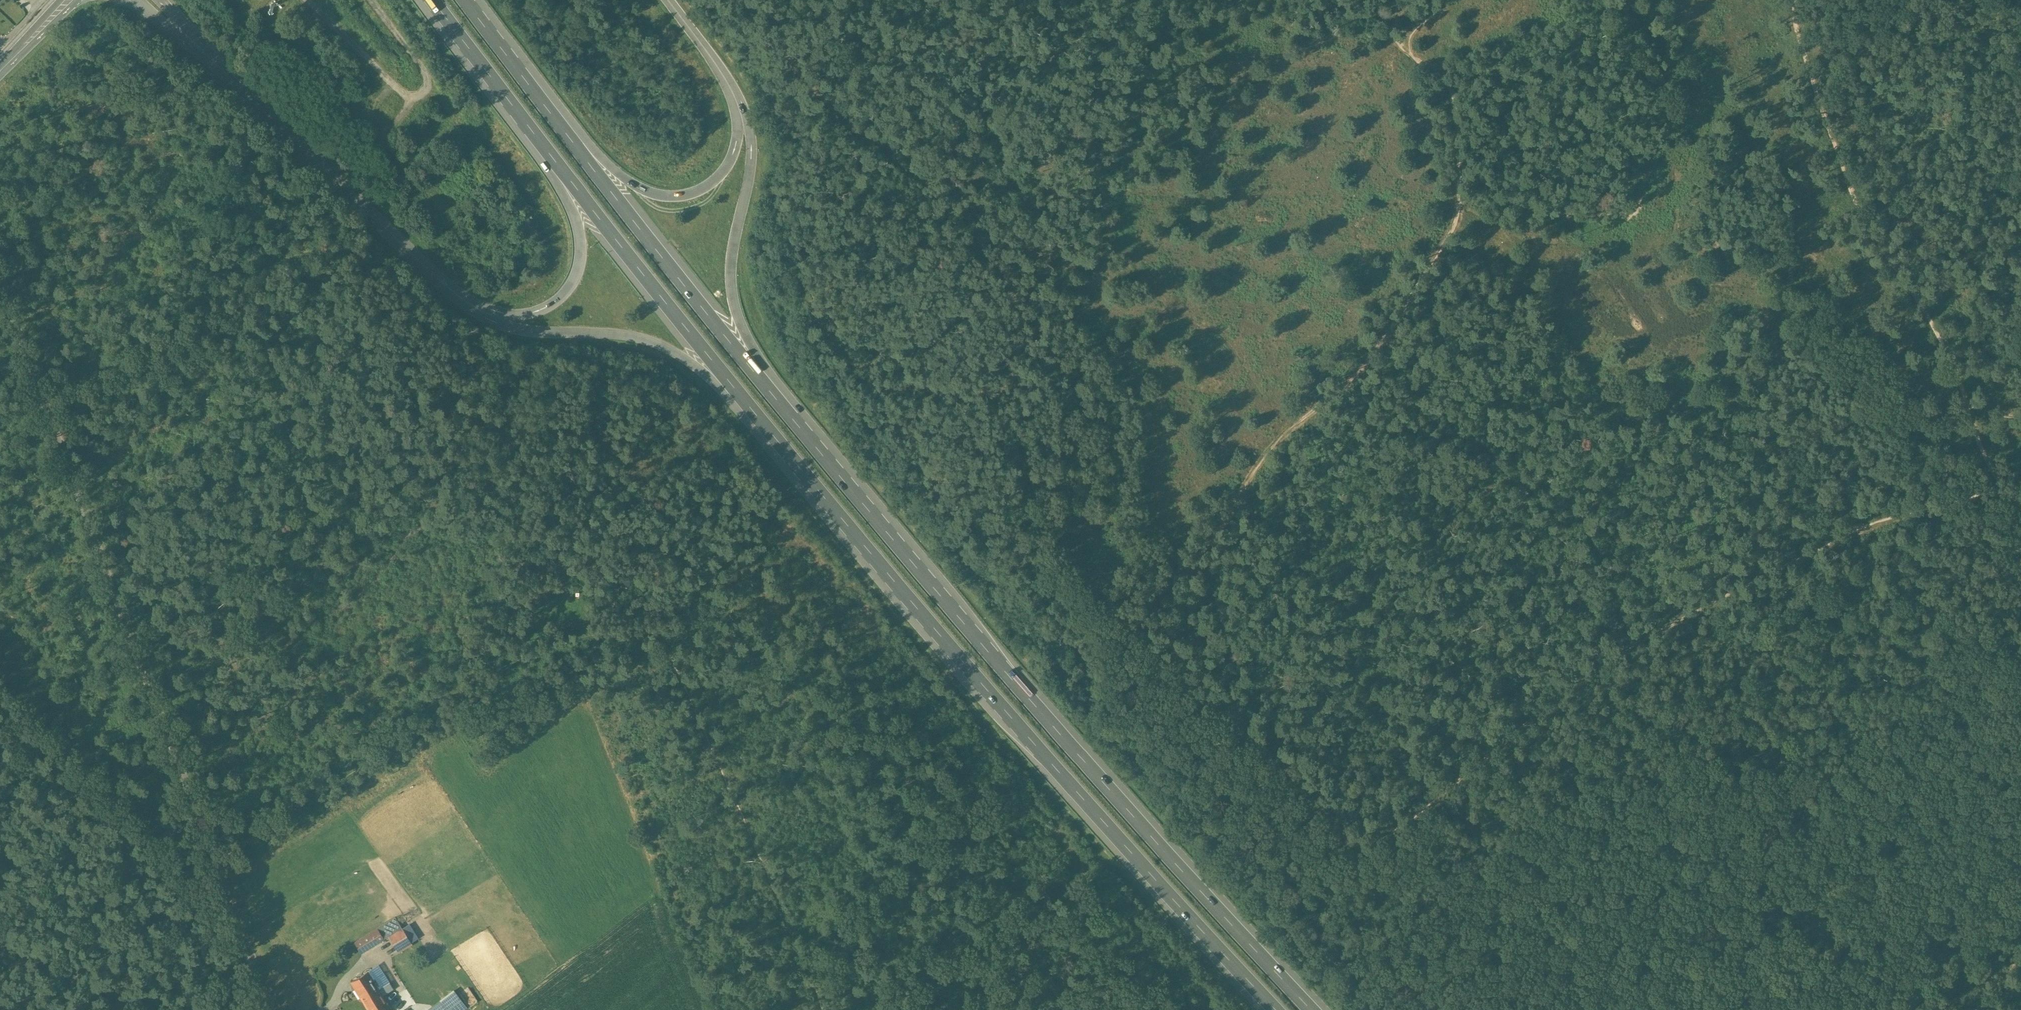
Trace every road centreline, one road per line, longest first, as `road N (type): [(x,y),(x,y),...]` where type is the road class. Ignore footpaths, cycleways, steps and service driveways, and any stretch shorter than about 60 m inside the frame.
road 1 (motorway): [(1312,1009),(1055,732),(754,374)]
road 2 (motorway): [(726,378),(1024,733),(1274,1009)]
road 3 (track): [(1339,828),(1369,840),(1391,832),(1585,671),(1855,532),(2005,489),(2020,509)]
road 4 (unclassified): [(272,1009),(0,280)]
road 5 (track): [(1411,54),(1429,60),(1455,106),(1459,211),(1368,361),(1298,422),(1195,564)]
road 6 (track): [(971,390),(906,389),(890,398),(952,505),(1034,568),(1084,574),(1168,630)]
road 7 (track): [(788,68),(989,227),(1021,329),(1007,385),(971,390)]
road 8 (track): [(1793,0),(1800,44),(1855,201),(1953,360),(1965,398)]
road 9 (motorway): [(486,316),(417,262),(203,54)]
road 10 (track): [(1195,564),(1186,639),(1203,706),(1339,828)]
road 11 (motorway): [(754,374),(576,149)]
road 12 (motorway): [(754,374),(731,280),(751,163),(742,119)]
road 13 (motorway): [(486,316),(521,332),(643,340),(726,378)]
road 14 (motorway): [(570,181),(726,378)]
road 15 (motorway): [(434,0),(570,181)]
road 16 (motorway): [(742,119),(729,166),(687,196),(645,192),(576,149)]
road 17 (motorway): [(570,181),(581,252),(574,283),(536,314),(486,316)]
road 18 (motorway): [(576,149),(465,0)]
road 19 (motorway): [(667,0),(723,77),(742,119)]

